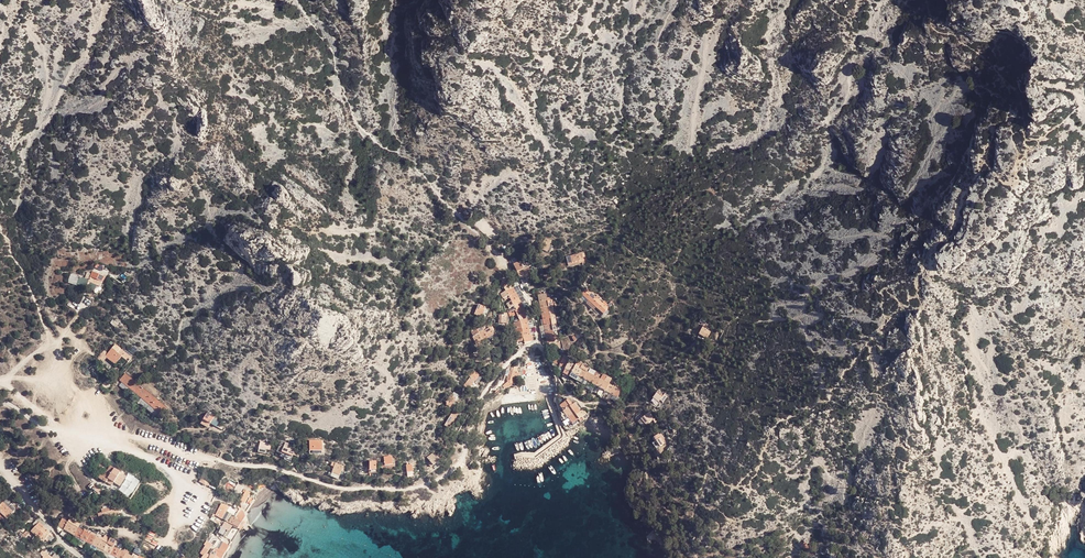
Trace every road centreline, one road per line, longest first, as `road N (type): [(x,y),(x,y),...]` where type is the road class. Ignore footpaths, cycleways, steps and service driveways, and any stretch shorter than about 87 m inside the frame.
road 1 (track): [(538,342),(485,392),(460,463),(413,488),(345,489),(229,464),(118,433),(74,396)]
road 2 (track): [(472,229),(509,268),(534,313),(538,342)]

